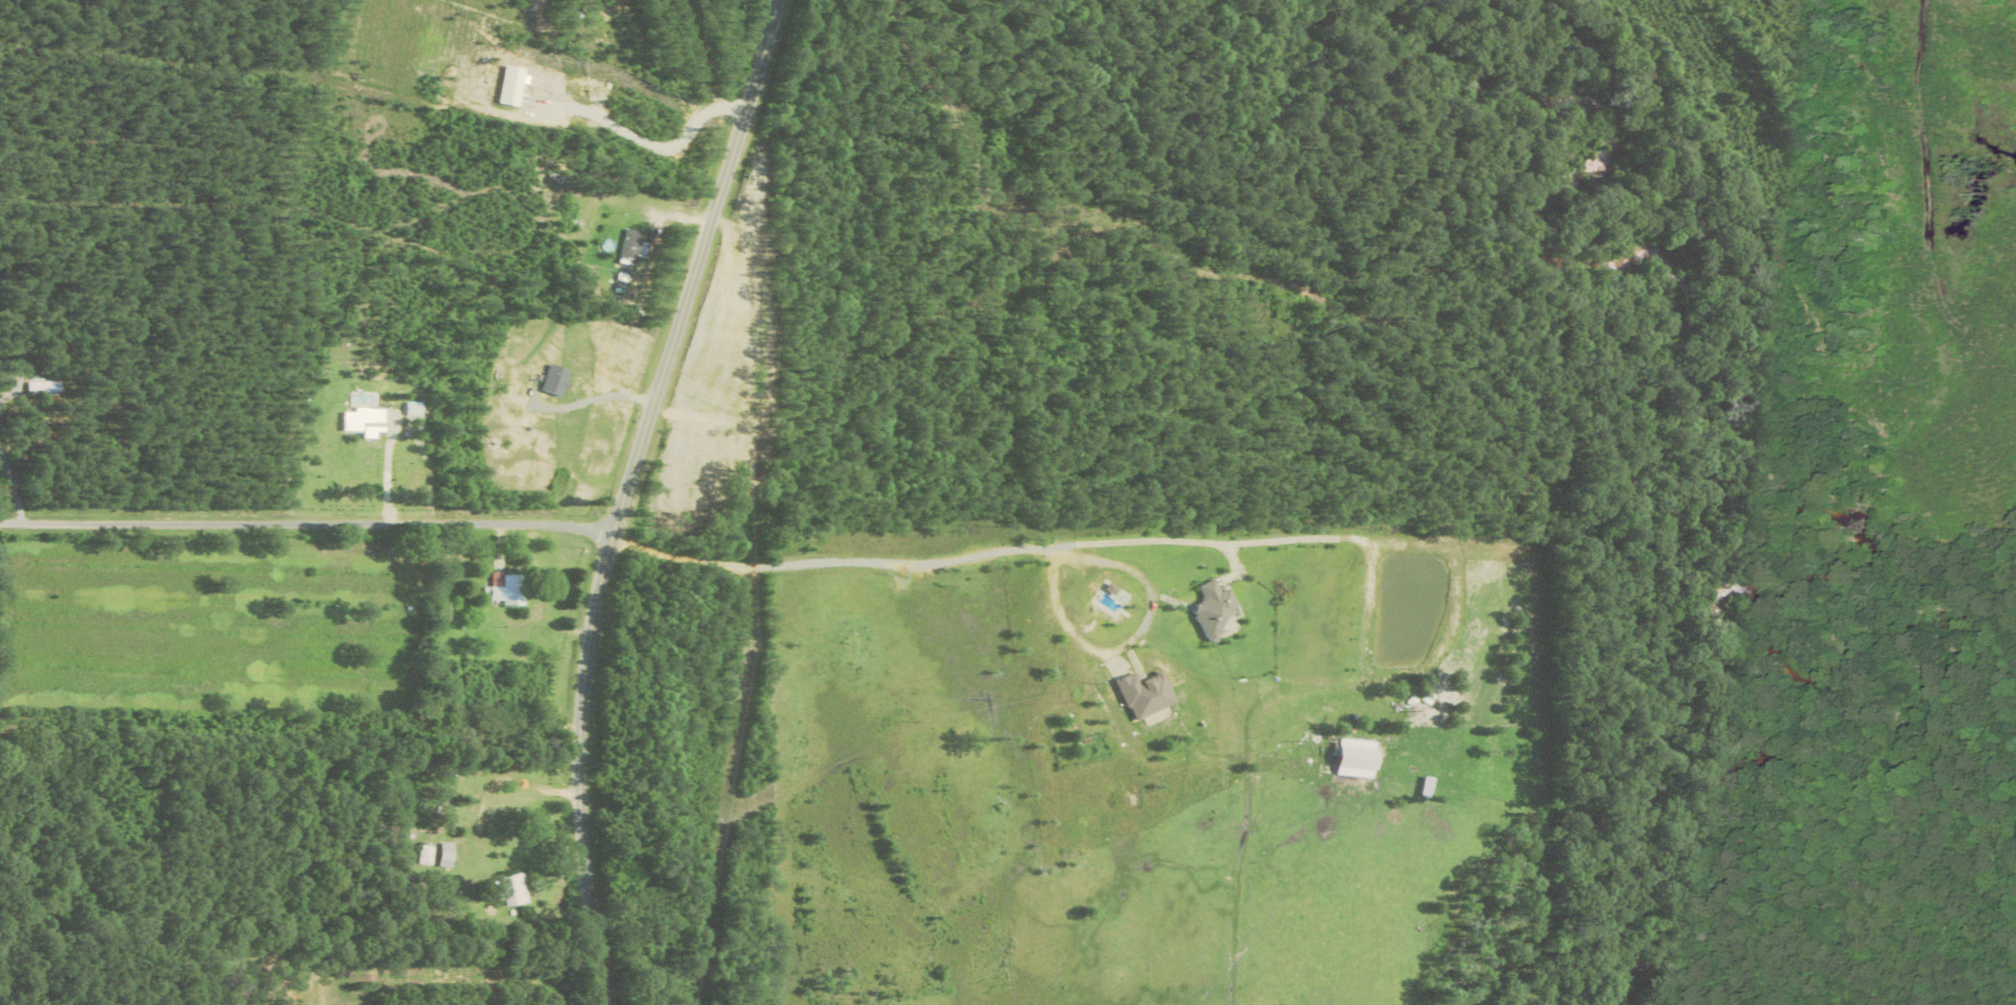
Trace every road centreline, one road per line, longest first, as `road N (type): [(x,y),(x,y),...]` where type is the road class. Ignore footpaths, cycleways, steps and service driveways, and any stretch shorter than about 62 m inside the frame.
road 1 (tertiary): [(603,1004),(583,892),(580,711),(595,585),(771,0)]
road 2 (residential): [(0,520),(610,523)]

